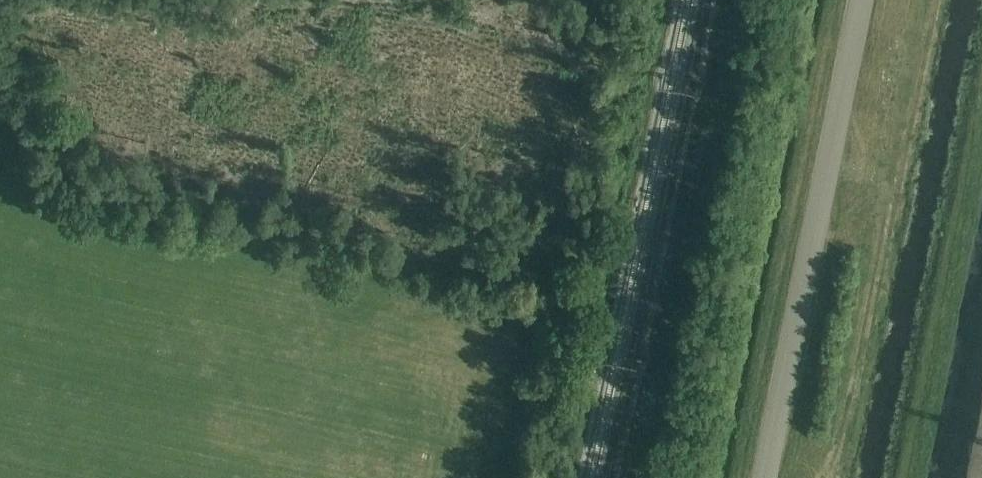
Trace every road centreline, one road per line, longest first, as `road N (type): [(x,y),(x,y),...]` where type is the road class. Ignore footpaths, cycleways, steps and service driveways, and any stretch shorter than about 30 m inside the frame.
road 1 (track): [(380,0),(513,28),(580,69),(548,270),(411,259),(357,205),(110,145),(83,118),(54,57)]
road 2 (unclassified): [(760,477),(859,0)]
road 3 (track): [(40,0),(211,33),(268,0)]

